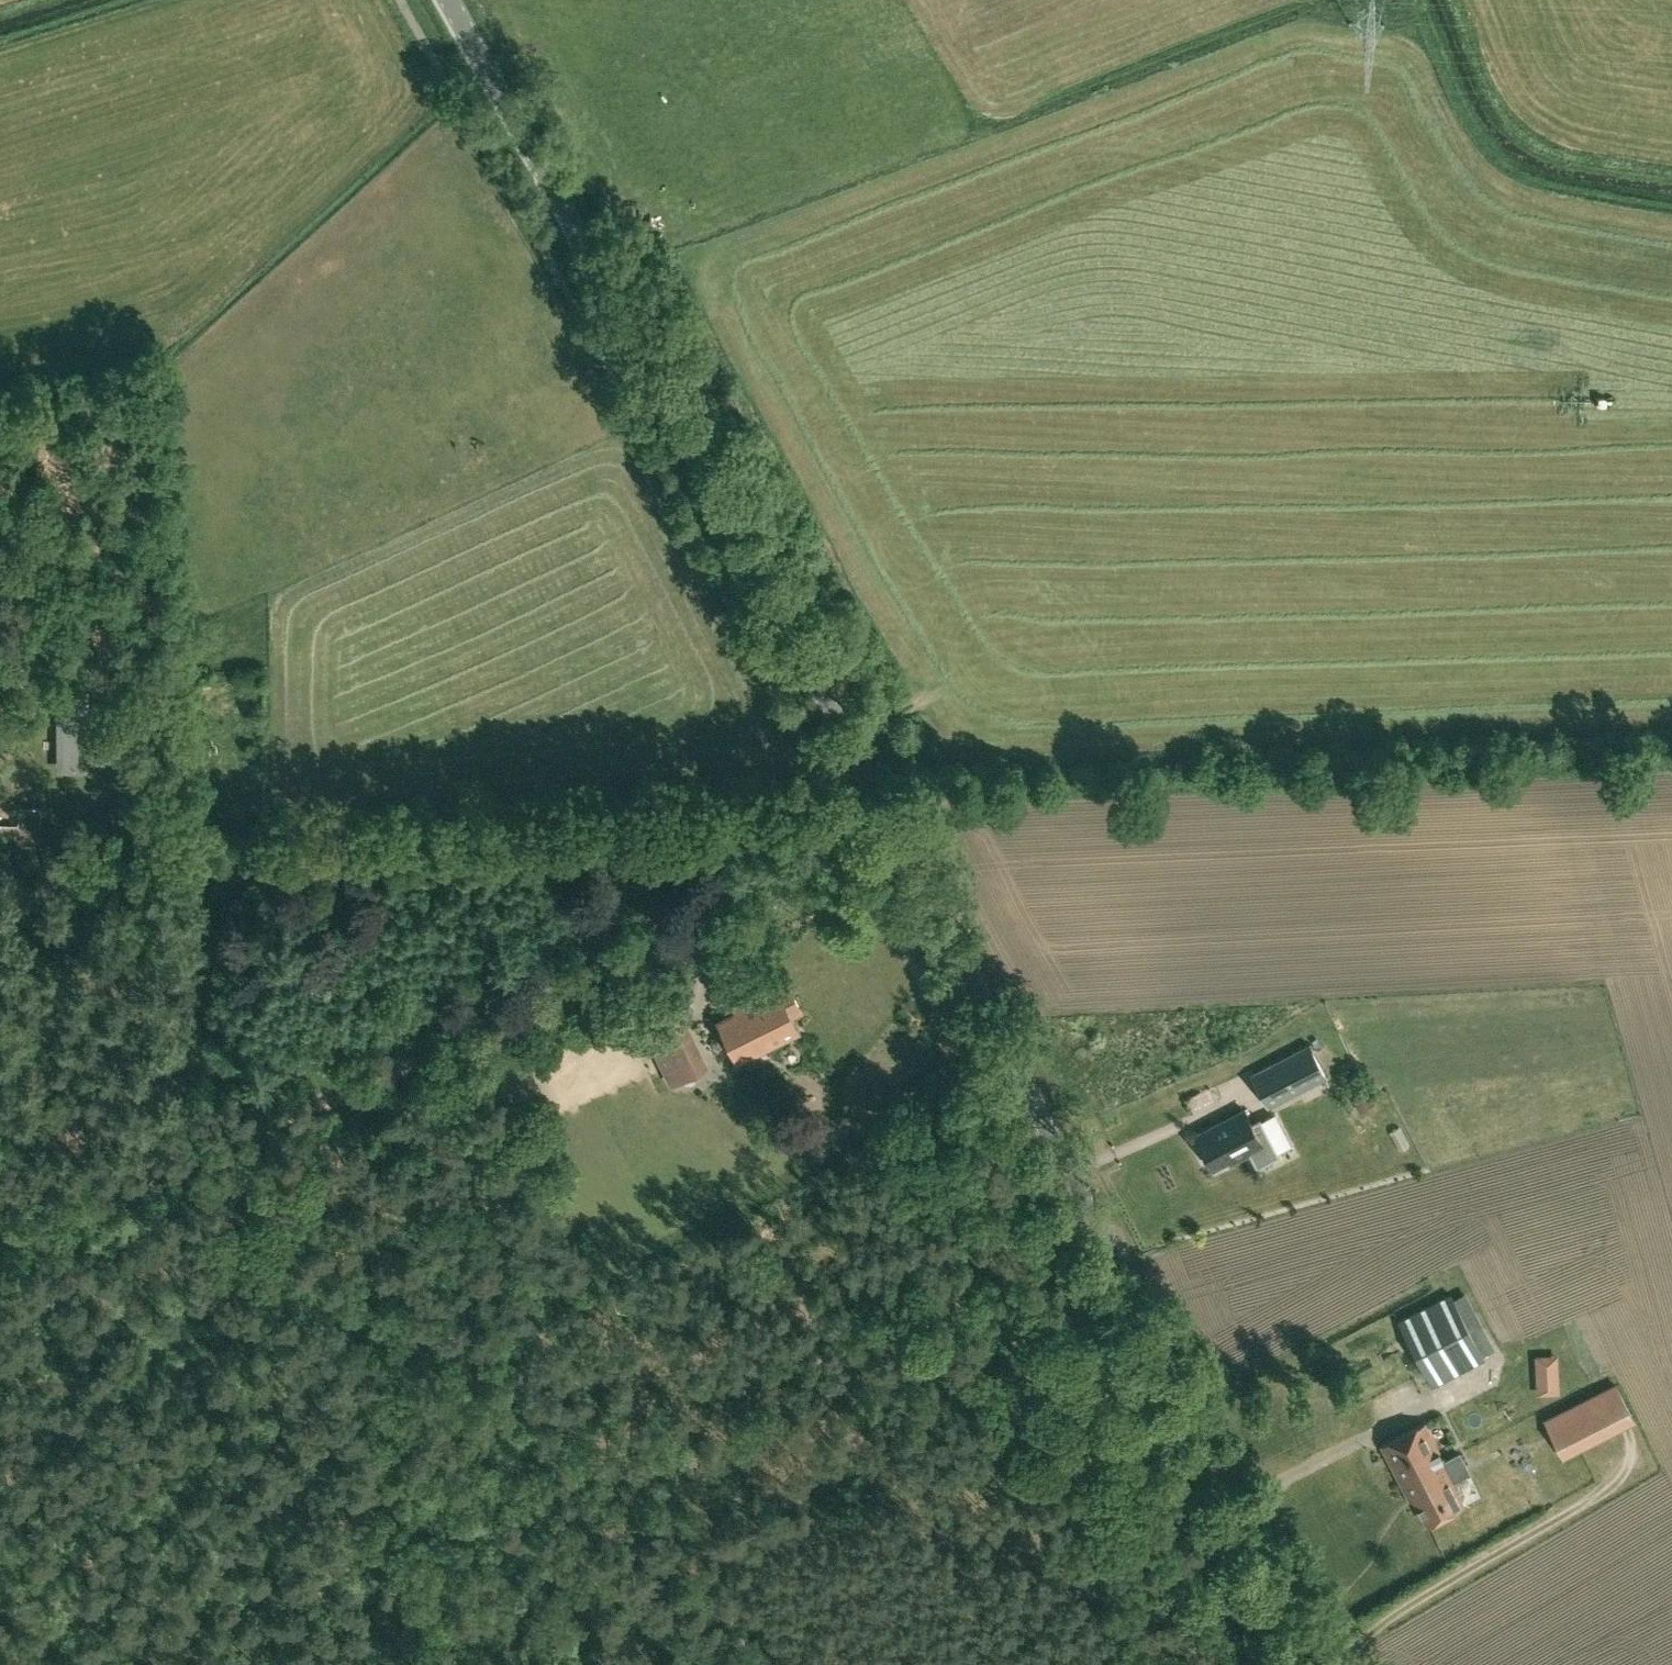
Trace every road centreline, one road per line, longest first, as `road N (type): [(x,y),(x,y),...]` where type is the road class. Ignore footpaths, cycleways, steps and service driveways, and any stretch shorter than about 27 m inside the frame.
road 1 (tertiary): [(905,850),(450,0)]
road 2 (tertiary): [(1327,1664),(905,850)]
road 3 (residential): [(336,1094),(905,850)]
road 4 (unclassified): [(0,1242),(336,1094)]

